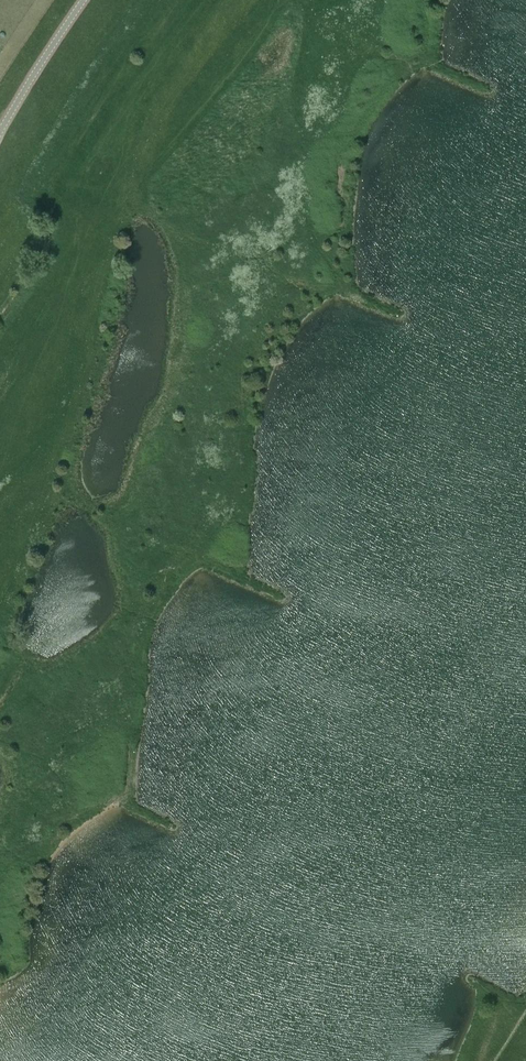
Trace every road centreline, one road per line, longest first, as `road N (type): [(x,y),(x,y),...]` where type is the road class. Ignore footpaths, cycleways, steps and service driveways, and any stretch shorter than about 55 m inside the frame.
road 1 (tertiary): [(0,132),(84,0)]

